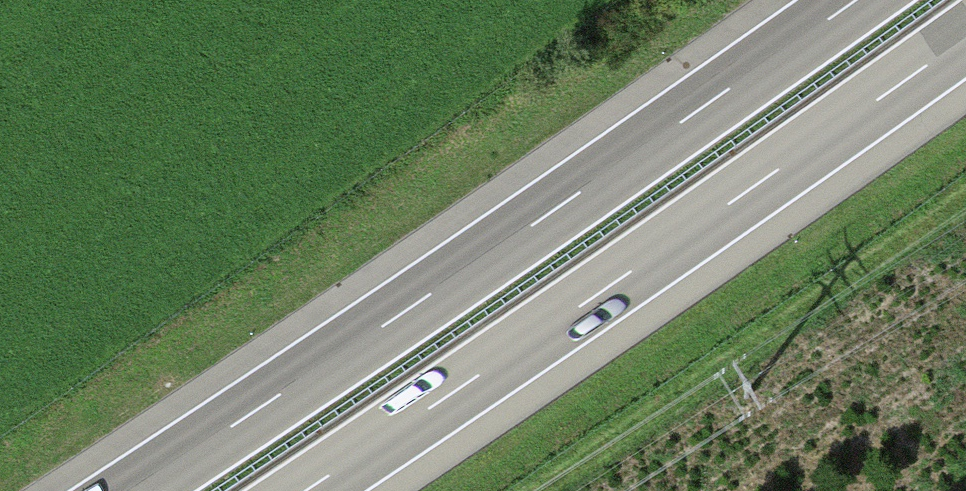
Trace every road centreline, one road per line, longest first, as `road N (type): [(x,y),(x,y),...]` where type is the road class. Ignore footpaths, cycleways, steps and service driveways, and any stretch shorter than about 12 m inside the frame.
road 1 (motorway): [(857,0),(131,490)]
road 2 (motorway): [(304,490),(965,37)]

